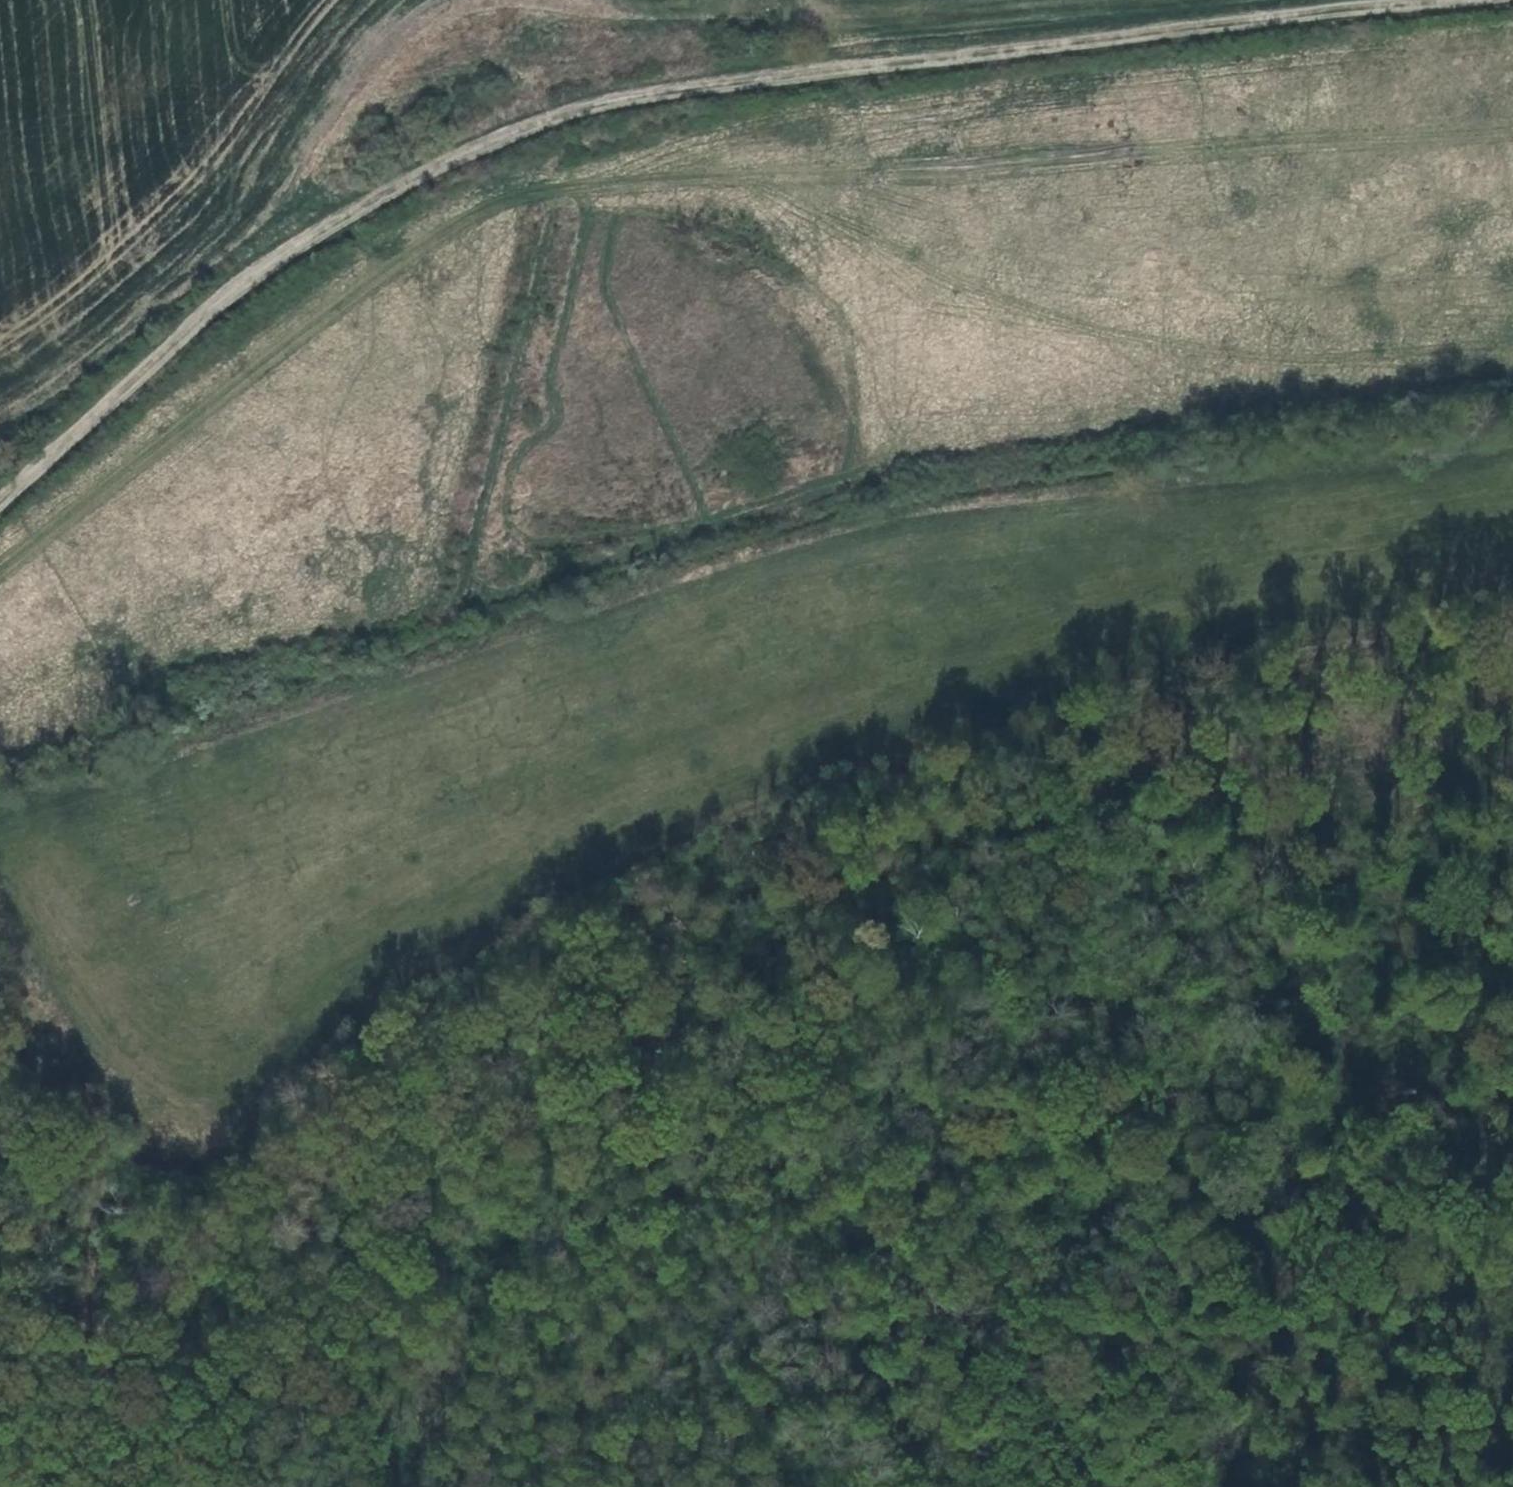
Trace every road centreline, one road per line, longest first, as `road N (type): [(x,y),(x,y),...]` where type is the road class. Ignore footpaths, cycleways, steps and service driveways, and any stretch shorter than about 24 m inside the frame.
road 1 (track): [(0,501),(221,295),(352,212),(561,114),(677,88),(1430,0)]

